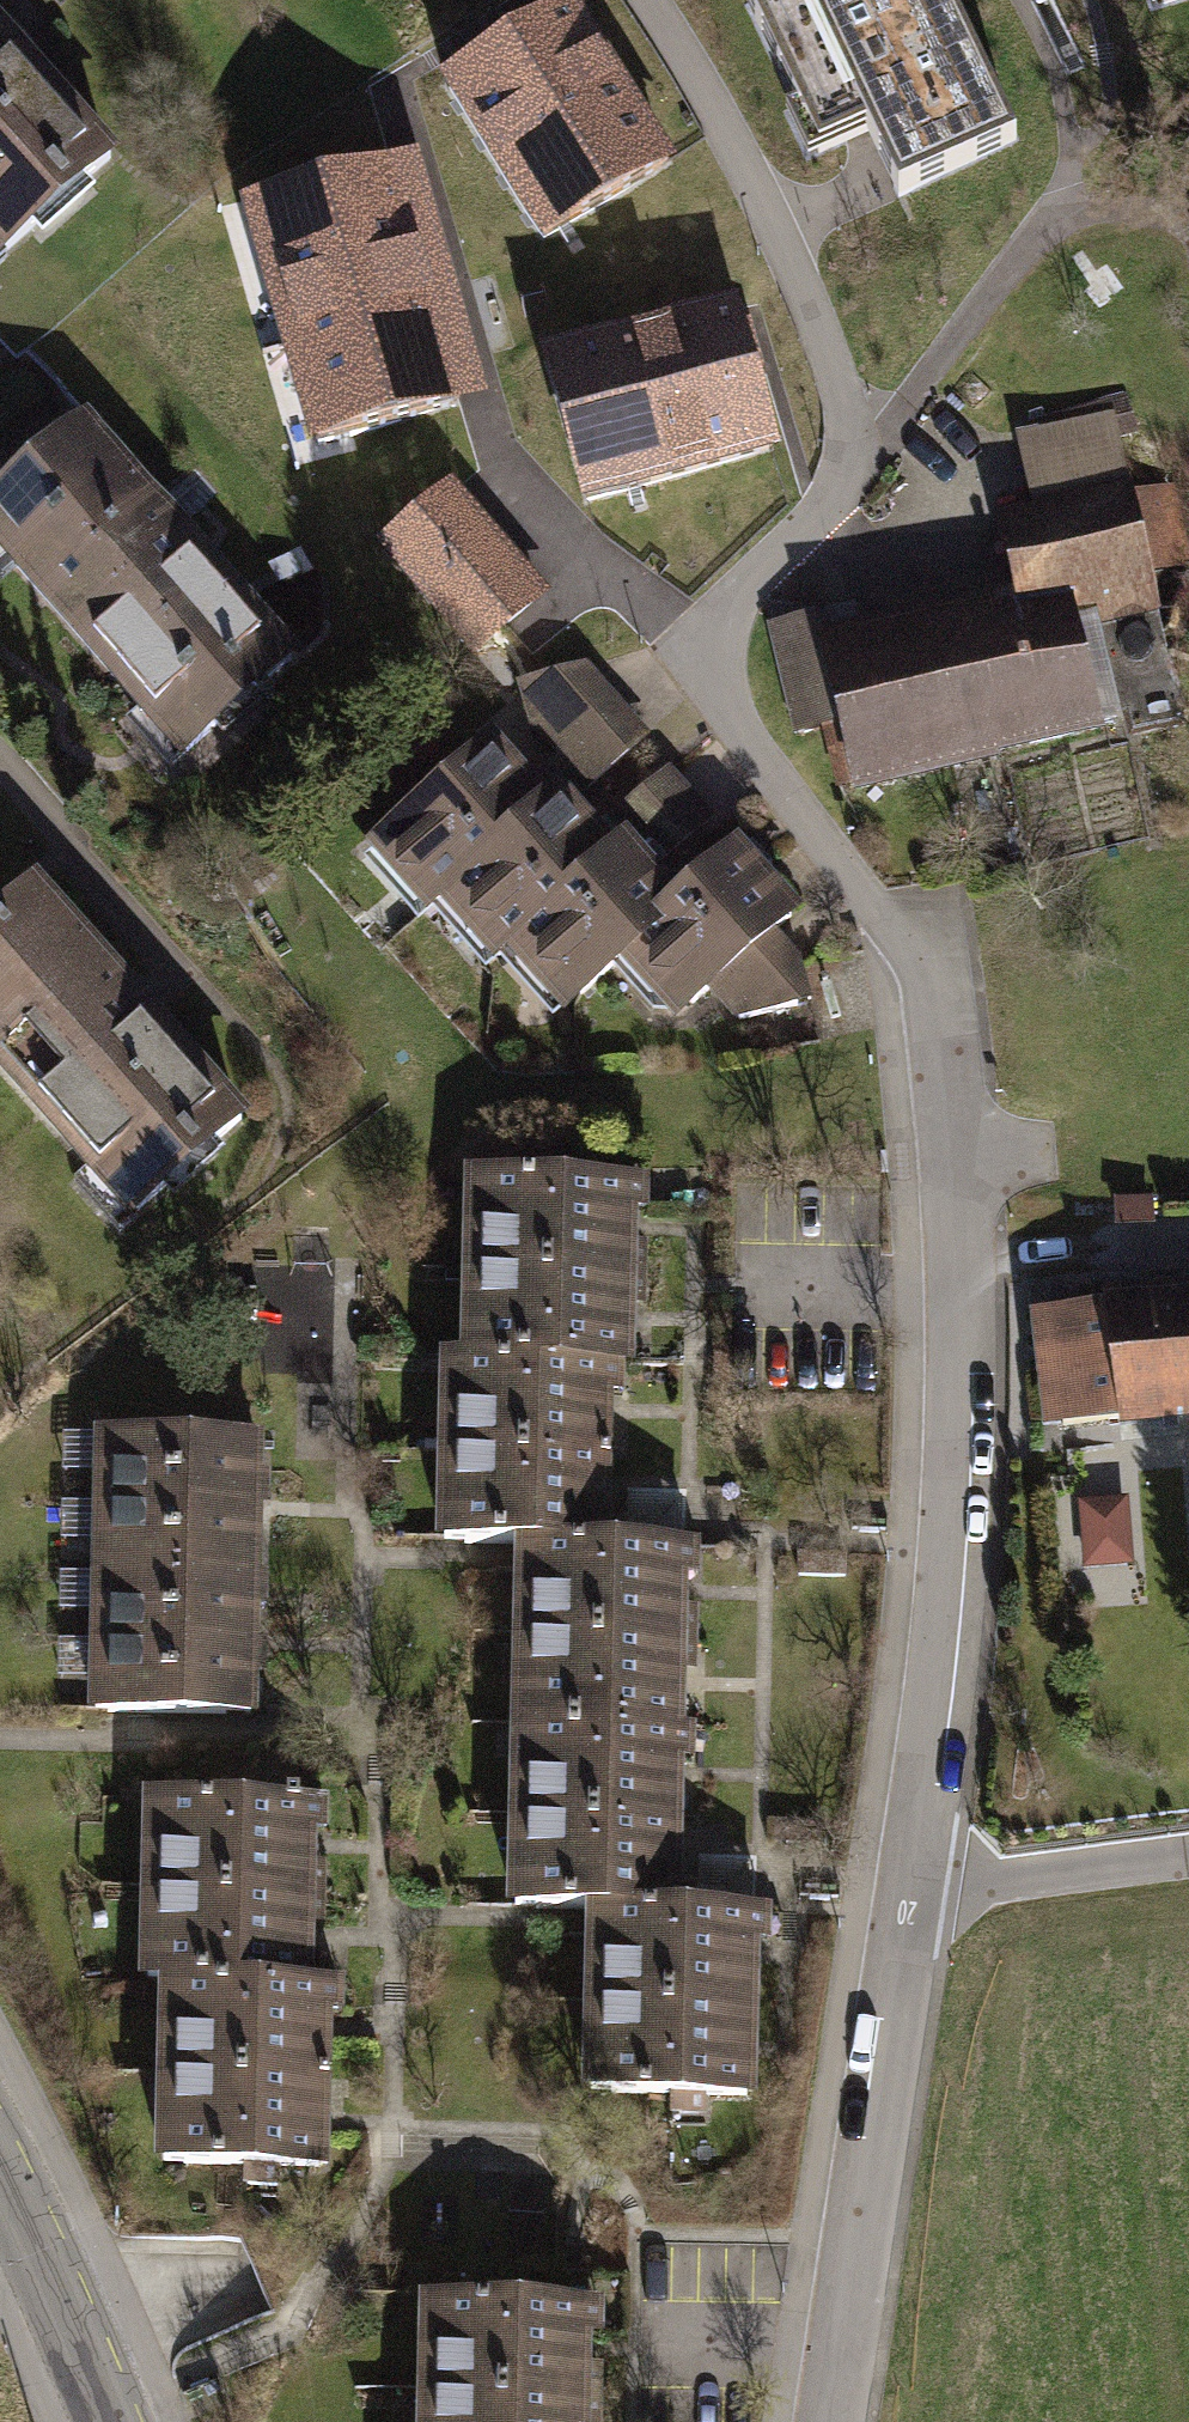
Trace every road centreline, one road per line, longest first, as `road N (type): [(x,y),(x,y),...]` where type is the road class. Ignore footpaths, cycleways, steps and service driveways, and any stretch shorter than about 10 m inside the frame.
road 1 (residential): [(841,2421),(964,1540),(959,1203),(940,1004),(884,914)]
road 2 (tertiary): [(108,2421),(63,2308),(0,2188)]

